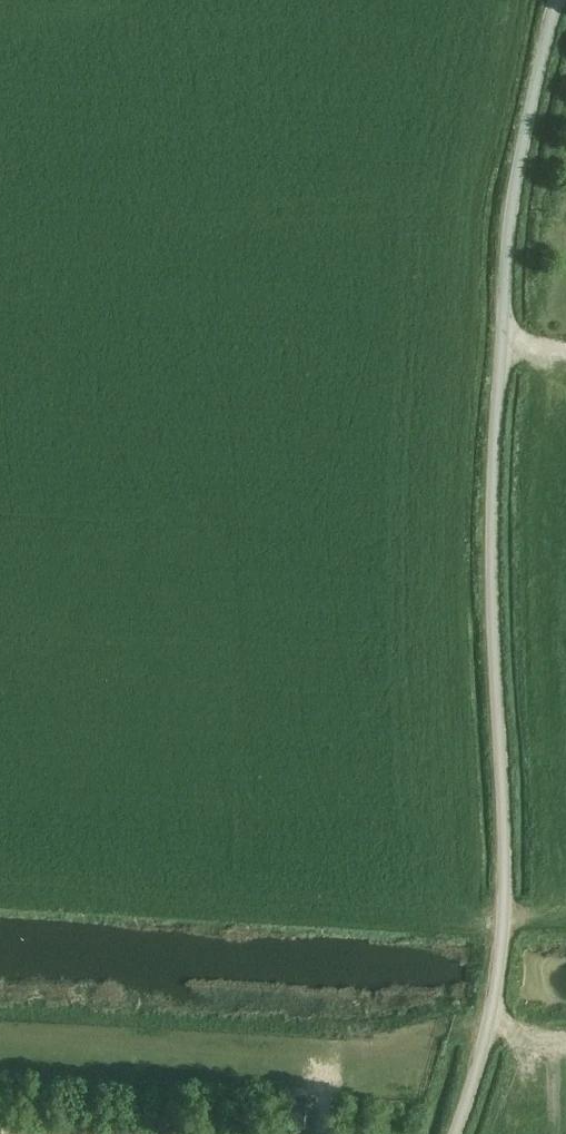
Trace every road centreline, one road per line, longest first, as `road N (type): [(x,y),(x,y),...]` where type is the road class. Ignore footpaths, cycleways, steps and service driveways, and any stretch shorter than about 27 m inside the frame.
road 1 (unclassified): [(455,1133),(495,1015),(509,895),(505,362),(527,174),(560,0)]
road 2 (track): [(495,1015),(394,1045),(0,1018)]

